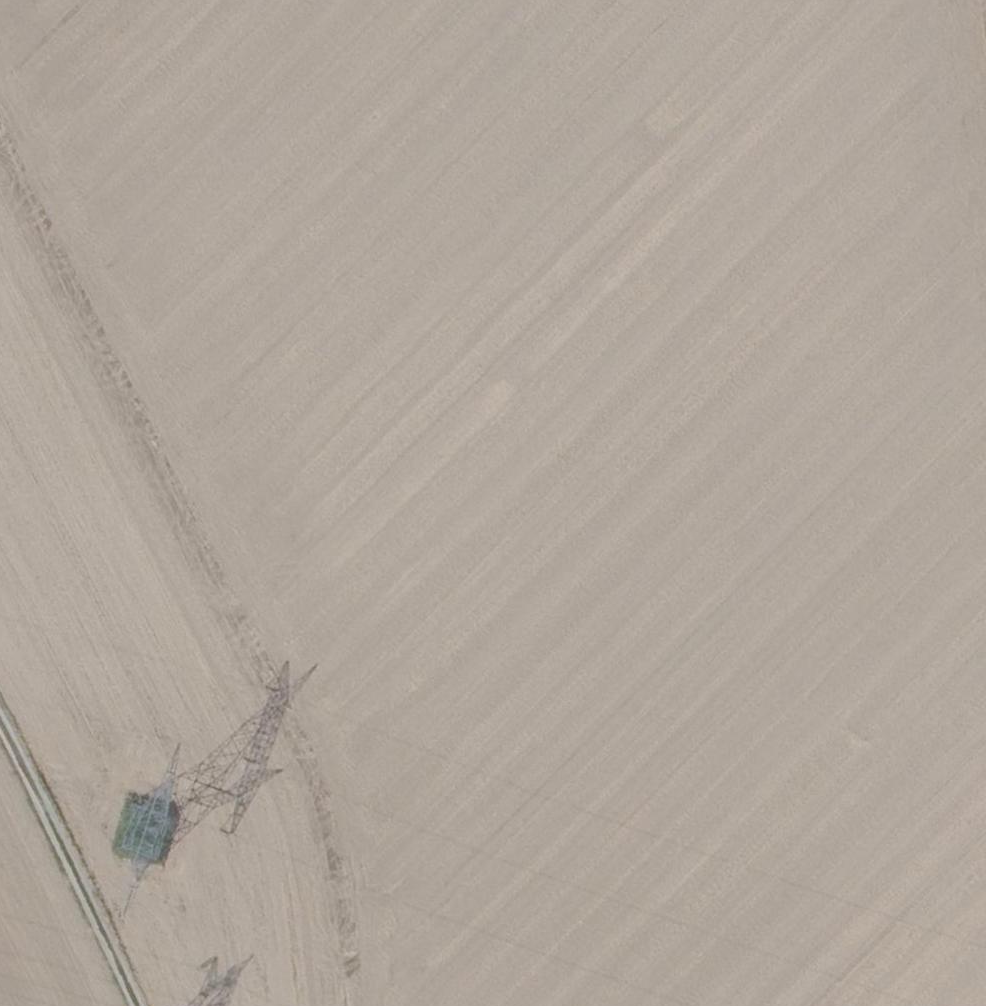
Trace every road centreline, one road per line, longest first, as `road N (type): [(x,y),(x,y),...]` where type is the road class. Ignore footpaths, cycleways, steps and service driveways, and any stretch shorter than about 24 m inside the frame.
road 1 (track): [(138,1005),(0,737)]

